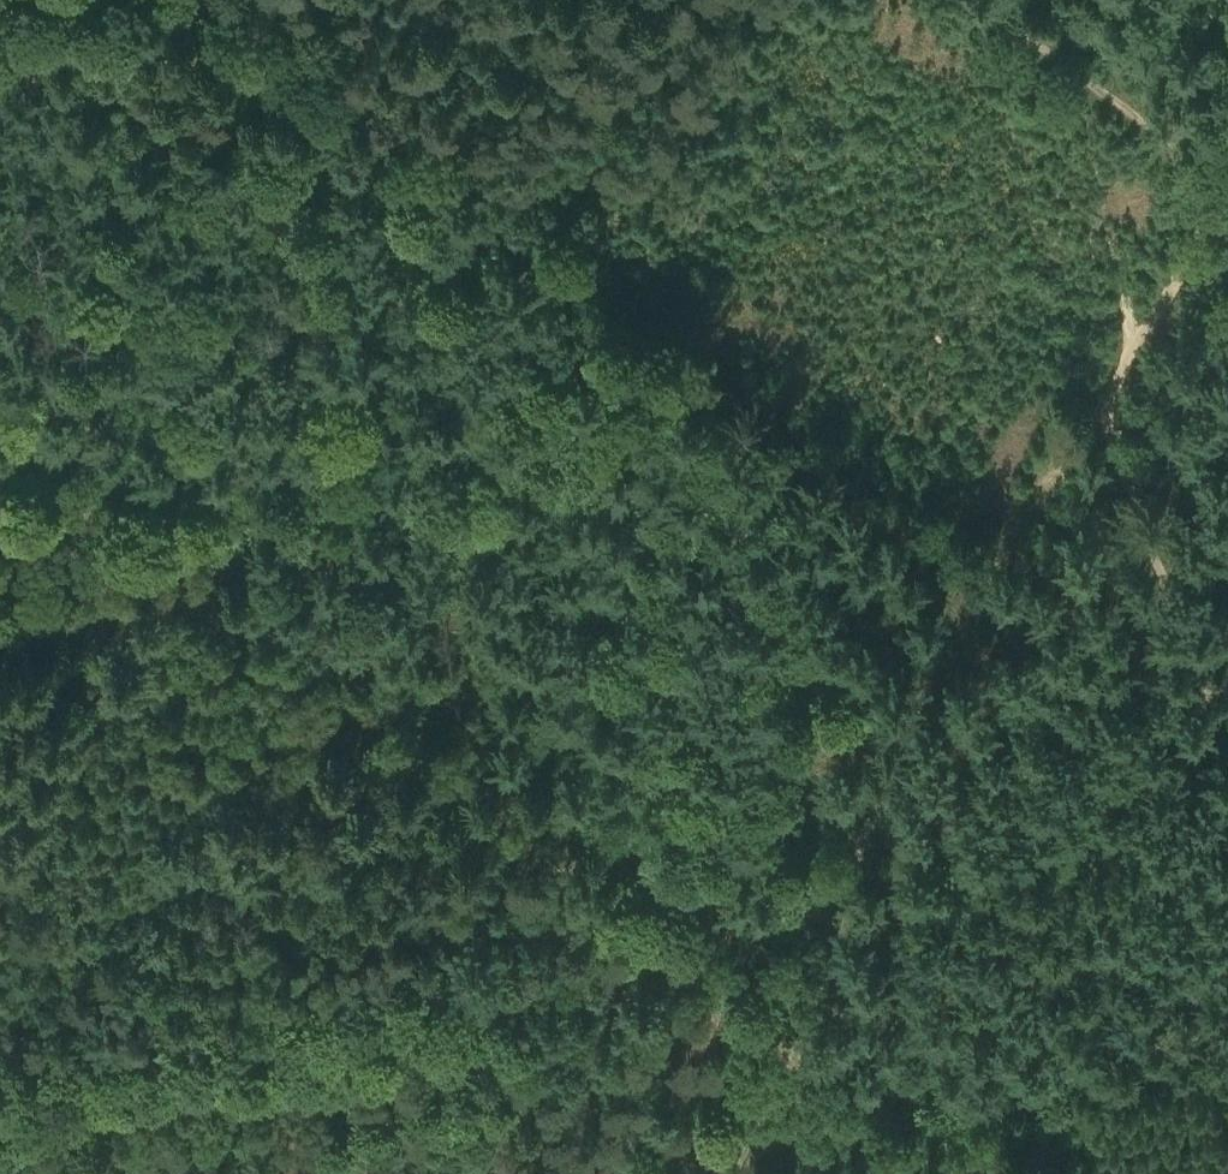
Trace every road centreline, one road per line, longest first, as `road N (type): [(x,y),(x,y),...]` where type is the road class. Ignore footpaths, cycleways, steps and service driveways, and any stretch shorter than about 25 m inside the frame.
road 1 (track): [(209,0),(483,206),(481,230),(191,577),(0,919)]
road 2 (track): [(0,452),(456,796),(782,1059)]
road 3 (track): [(782,1059),(978,585),(1120,387)]
road 4 (track): [(1120,387),(1227,156)]

